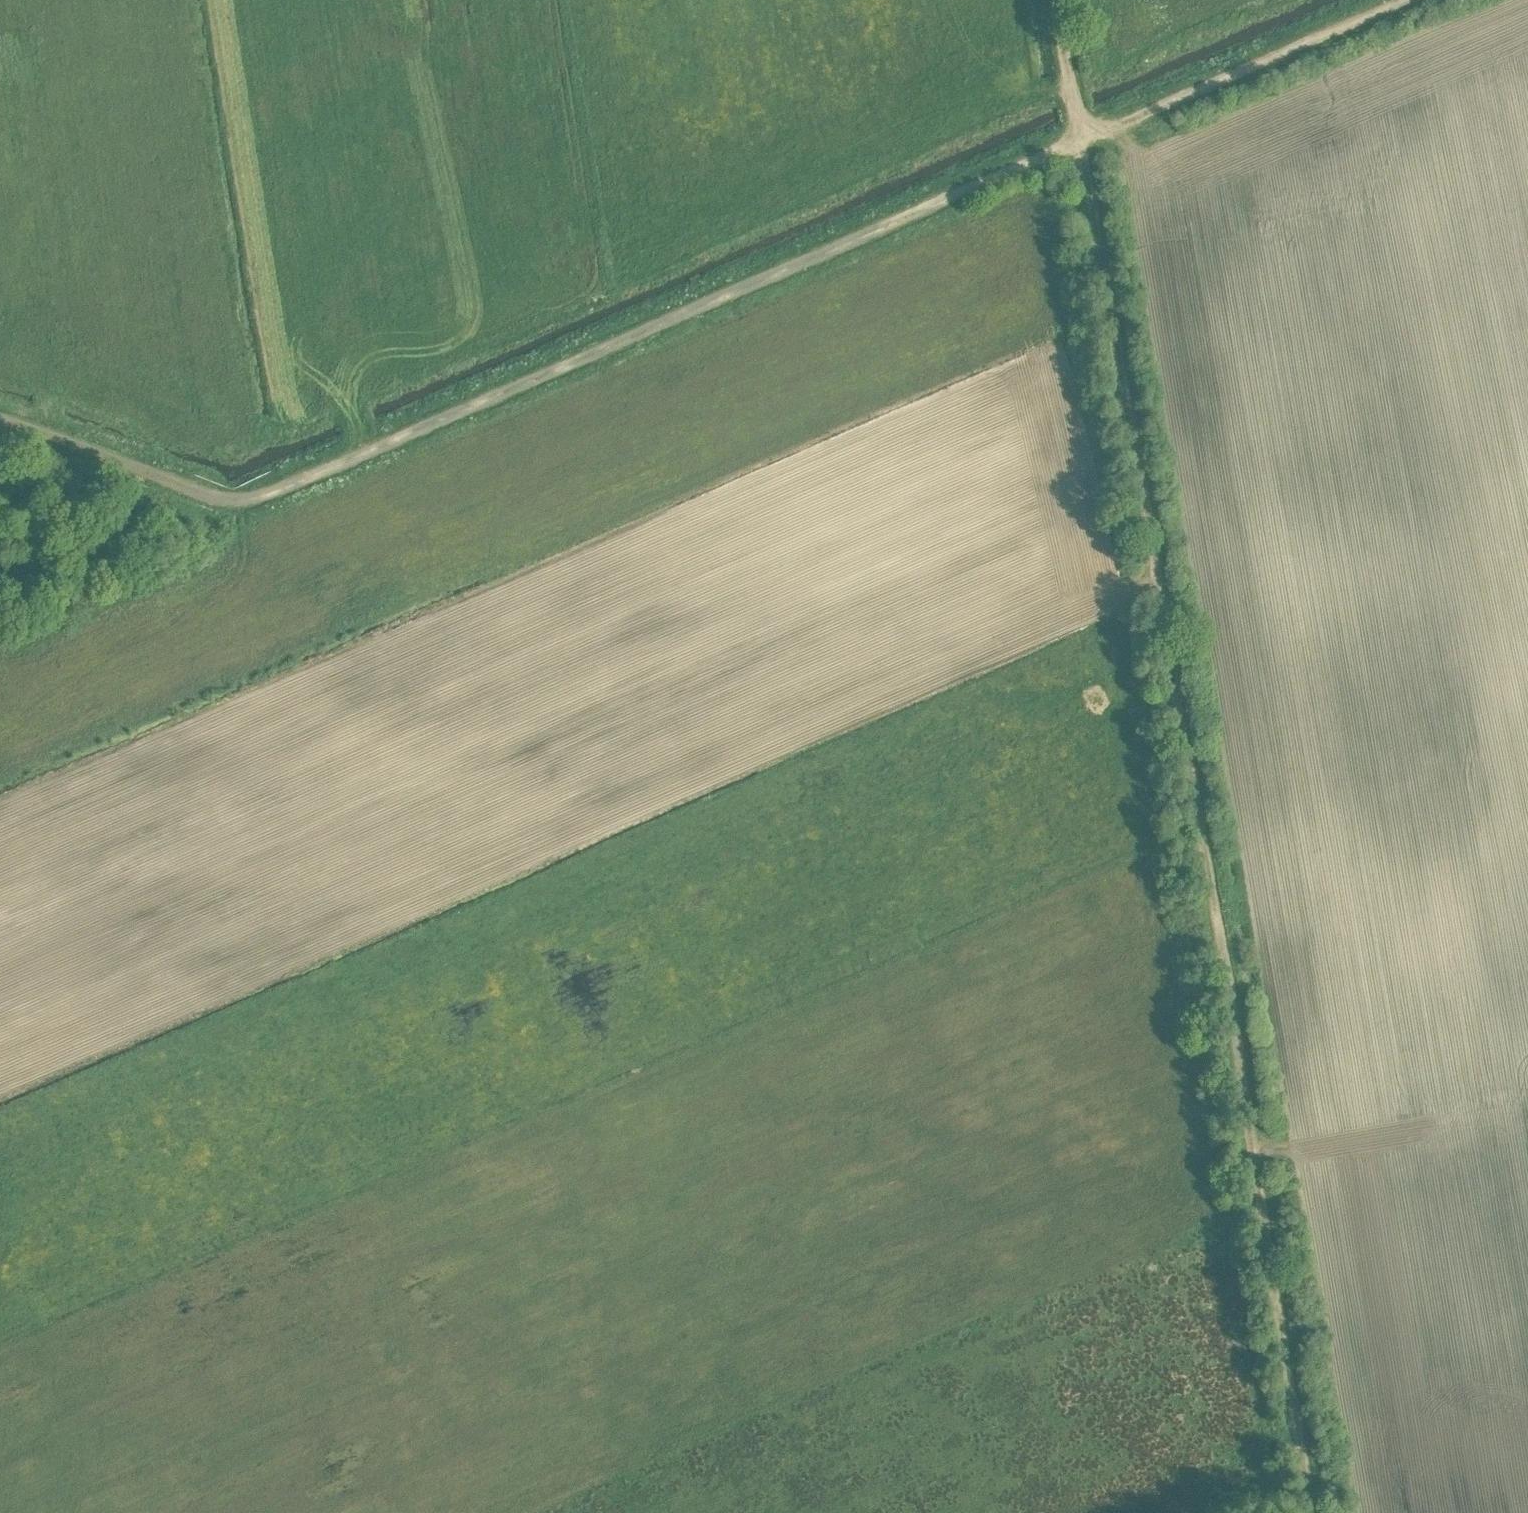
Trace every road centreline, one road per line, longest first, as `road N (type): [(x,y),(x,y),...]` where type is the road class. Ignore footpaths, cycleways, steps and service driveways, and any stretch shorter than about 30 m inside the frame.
road 1 (track): [(0,422),(230,504),(1079,137),(1317,1512)]
road 2 (track): [(1056,0),(1079,137)]

